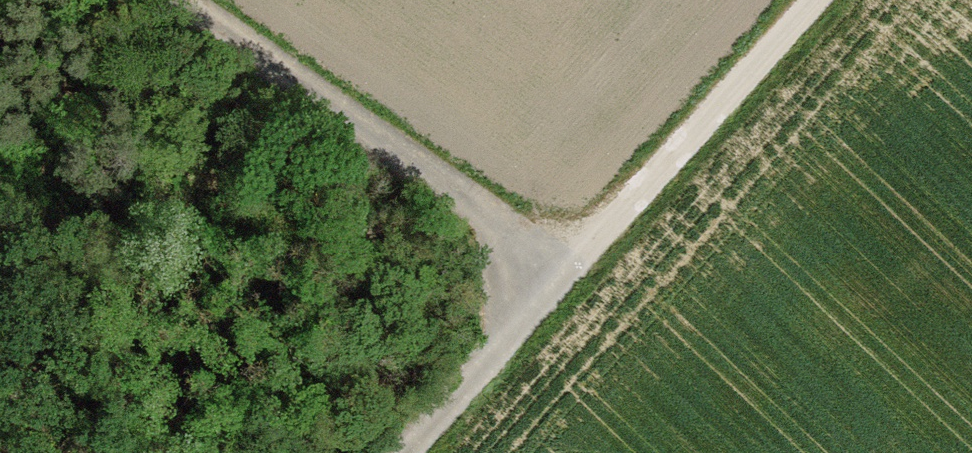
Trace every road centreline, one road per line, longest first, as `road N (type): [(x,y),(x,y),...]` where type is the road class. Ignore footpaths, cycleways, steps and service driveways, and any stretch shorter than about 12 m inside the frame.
road 1 (unclassified): [(186,0),(485,207),(566,277)]
road 2 (track): [(566,277),(818,0)]
road 3 (unclassified): [(405,452),(566,277)]

